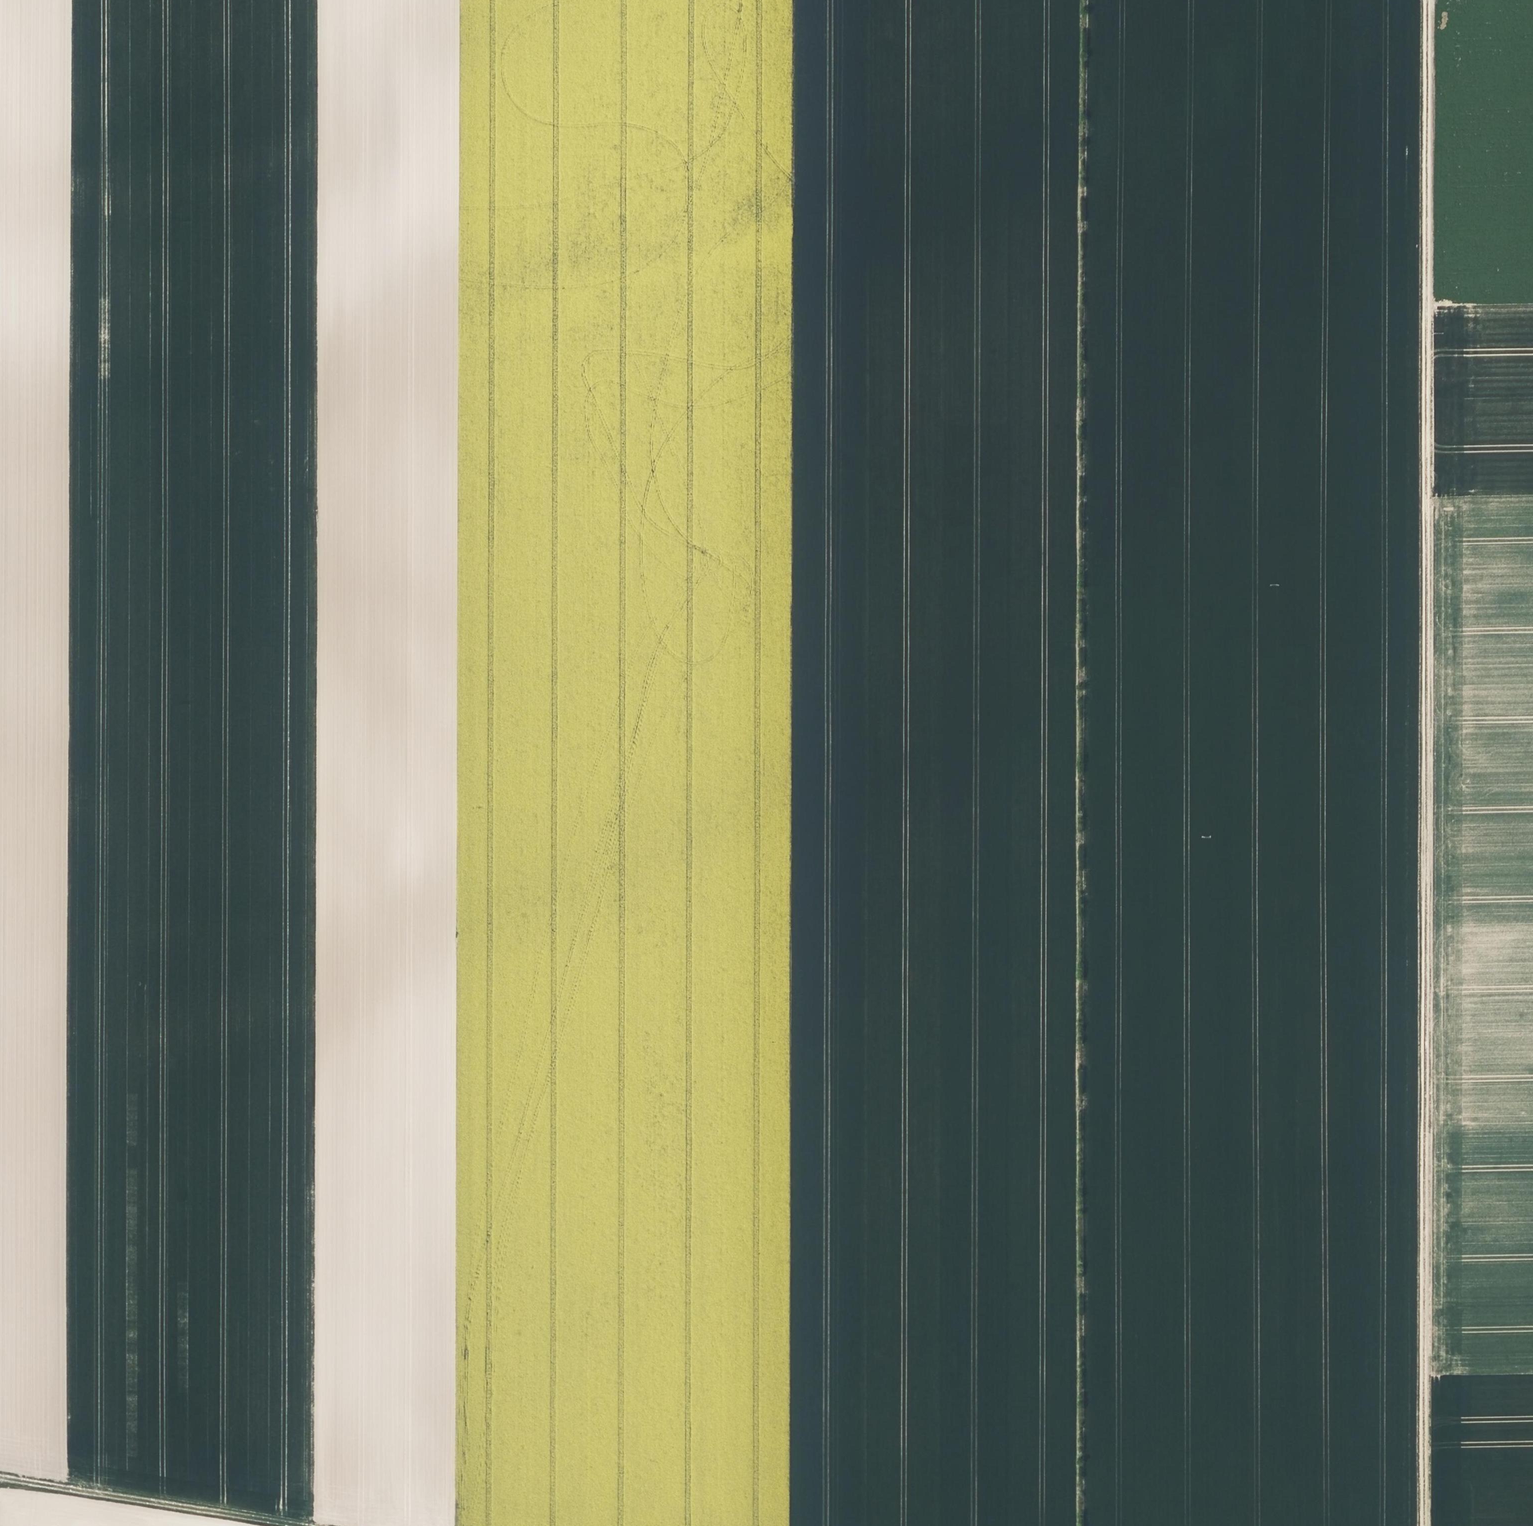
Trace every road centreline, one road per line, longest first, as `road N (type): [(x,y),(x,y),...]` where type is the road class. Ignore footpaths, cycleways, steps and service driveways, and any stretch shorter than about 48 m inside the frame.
road 1 (track): [(1429,0),(1424,1525)]
road 2 (track): [(0,1475),(323,1525)]

